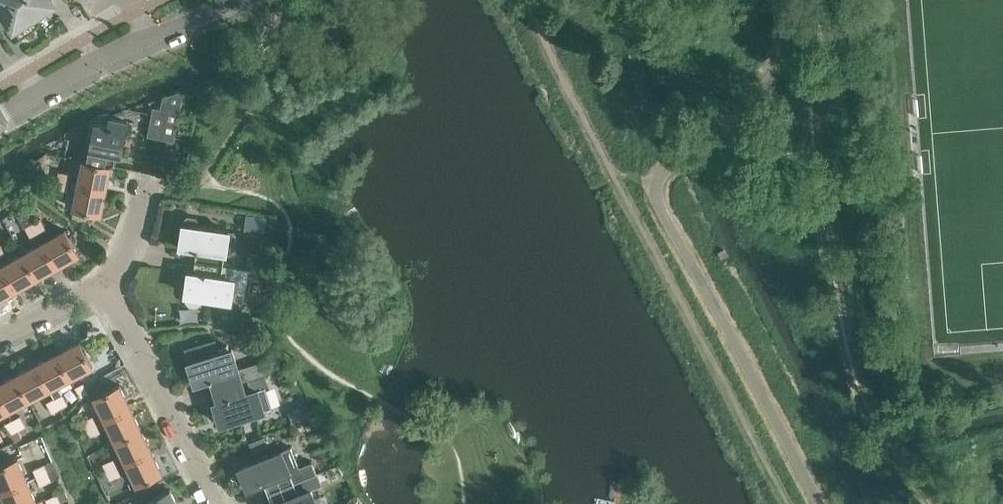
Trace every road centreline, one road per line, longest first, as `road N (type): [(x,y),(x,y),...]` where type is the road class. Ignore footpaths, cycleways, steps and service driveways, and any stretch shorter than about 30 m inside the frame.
road 1 (residential): [(0,131),(111,66),(258,0)]
road 2 (residential): [(212,503),(106,279)]
road 3 (residential): [(0,341),(106,279)]

